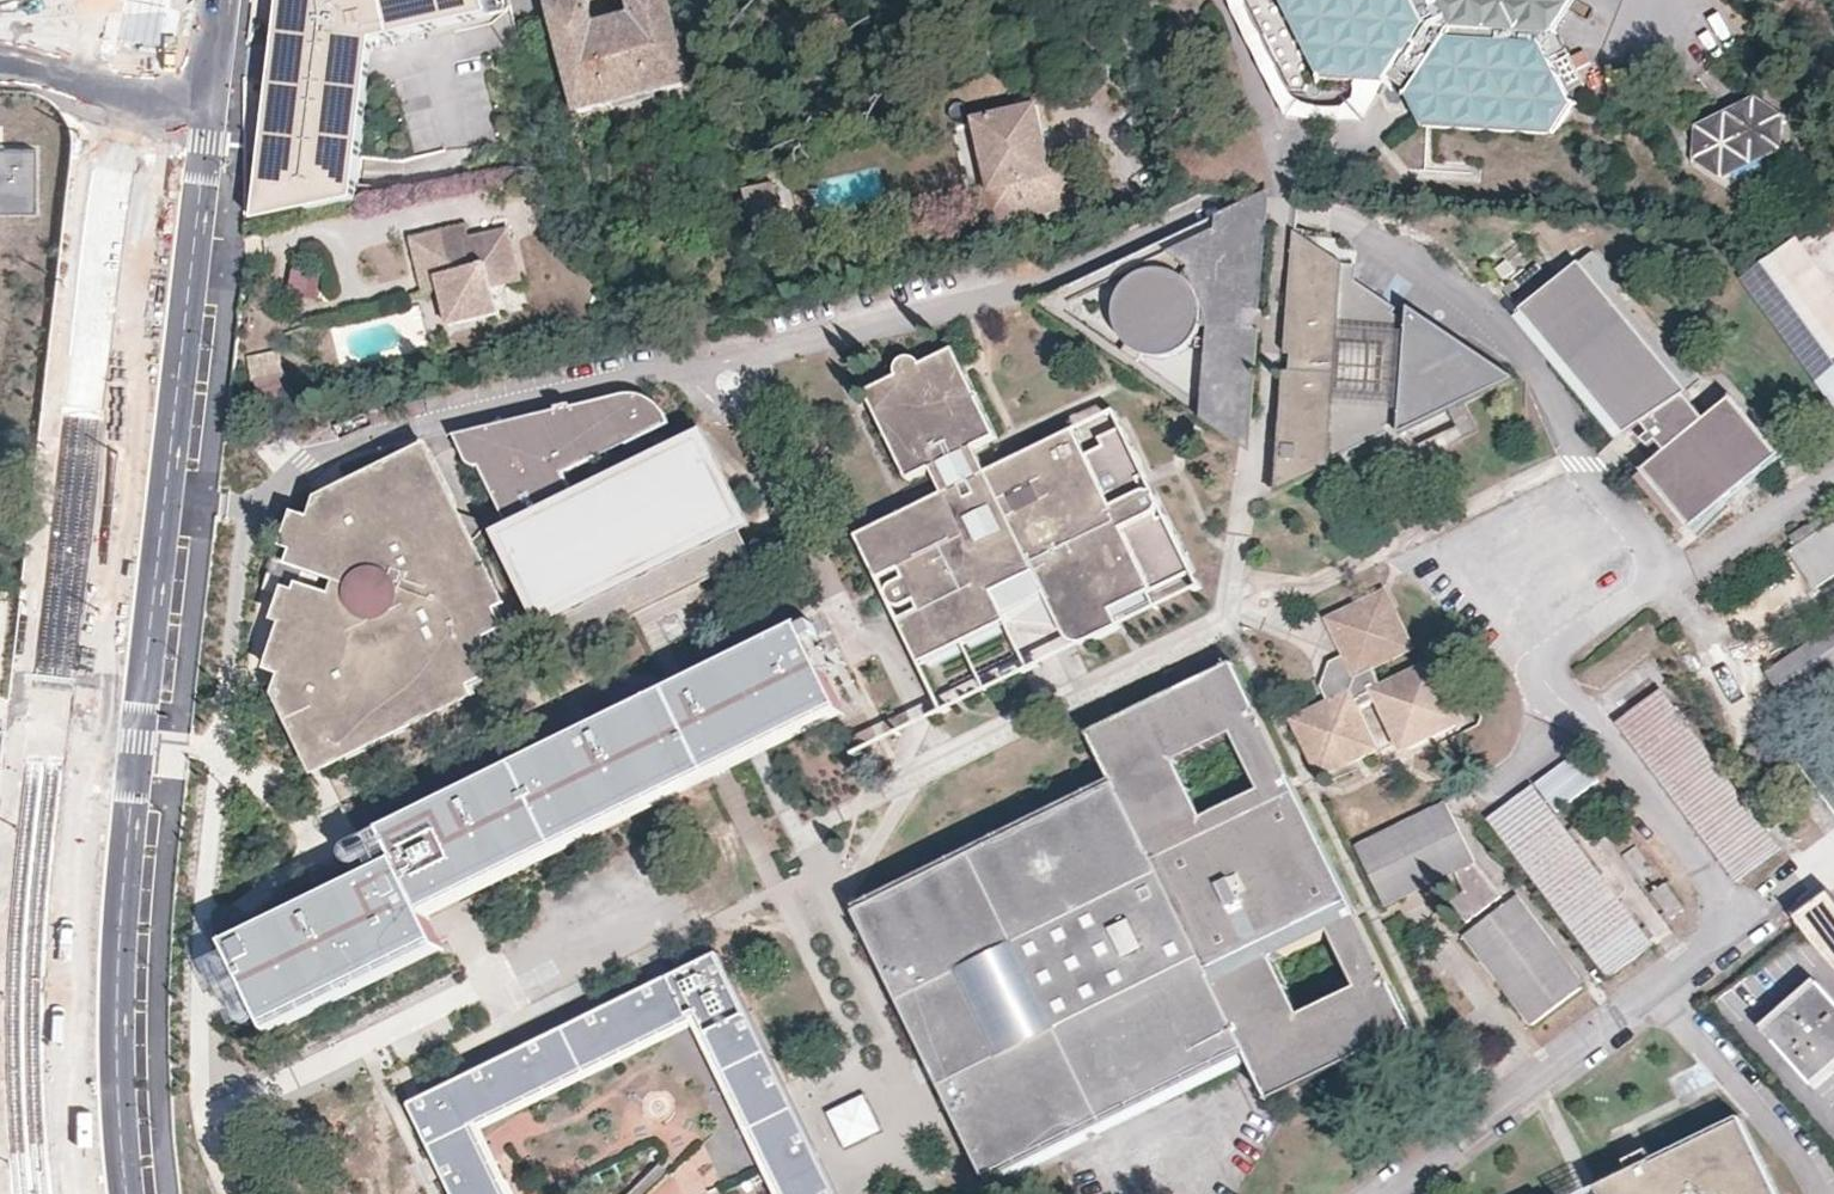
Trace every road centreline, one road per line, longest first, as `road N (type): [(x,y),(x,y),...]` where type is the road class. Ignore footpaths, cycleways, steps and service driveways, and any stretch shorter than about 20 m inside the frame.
road 1 (secondary): [(128,1193),(123,883),(214,56)]
road 2 (tertiary): [(214,56),(0,37)]

